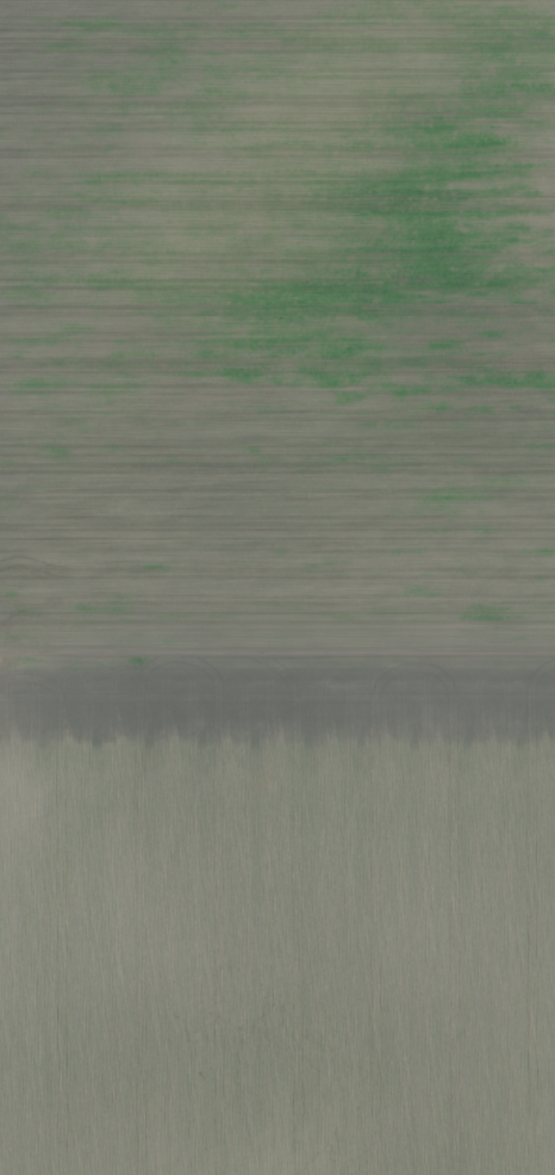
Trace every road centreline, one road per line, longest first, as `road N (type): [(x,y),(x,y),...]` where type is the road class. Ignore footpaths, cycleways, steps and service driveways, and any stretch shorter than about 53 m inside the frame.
road 1 (track): [(0,654),(554,654)]

